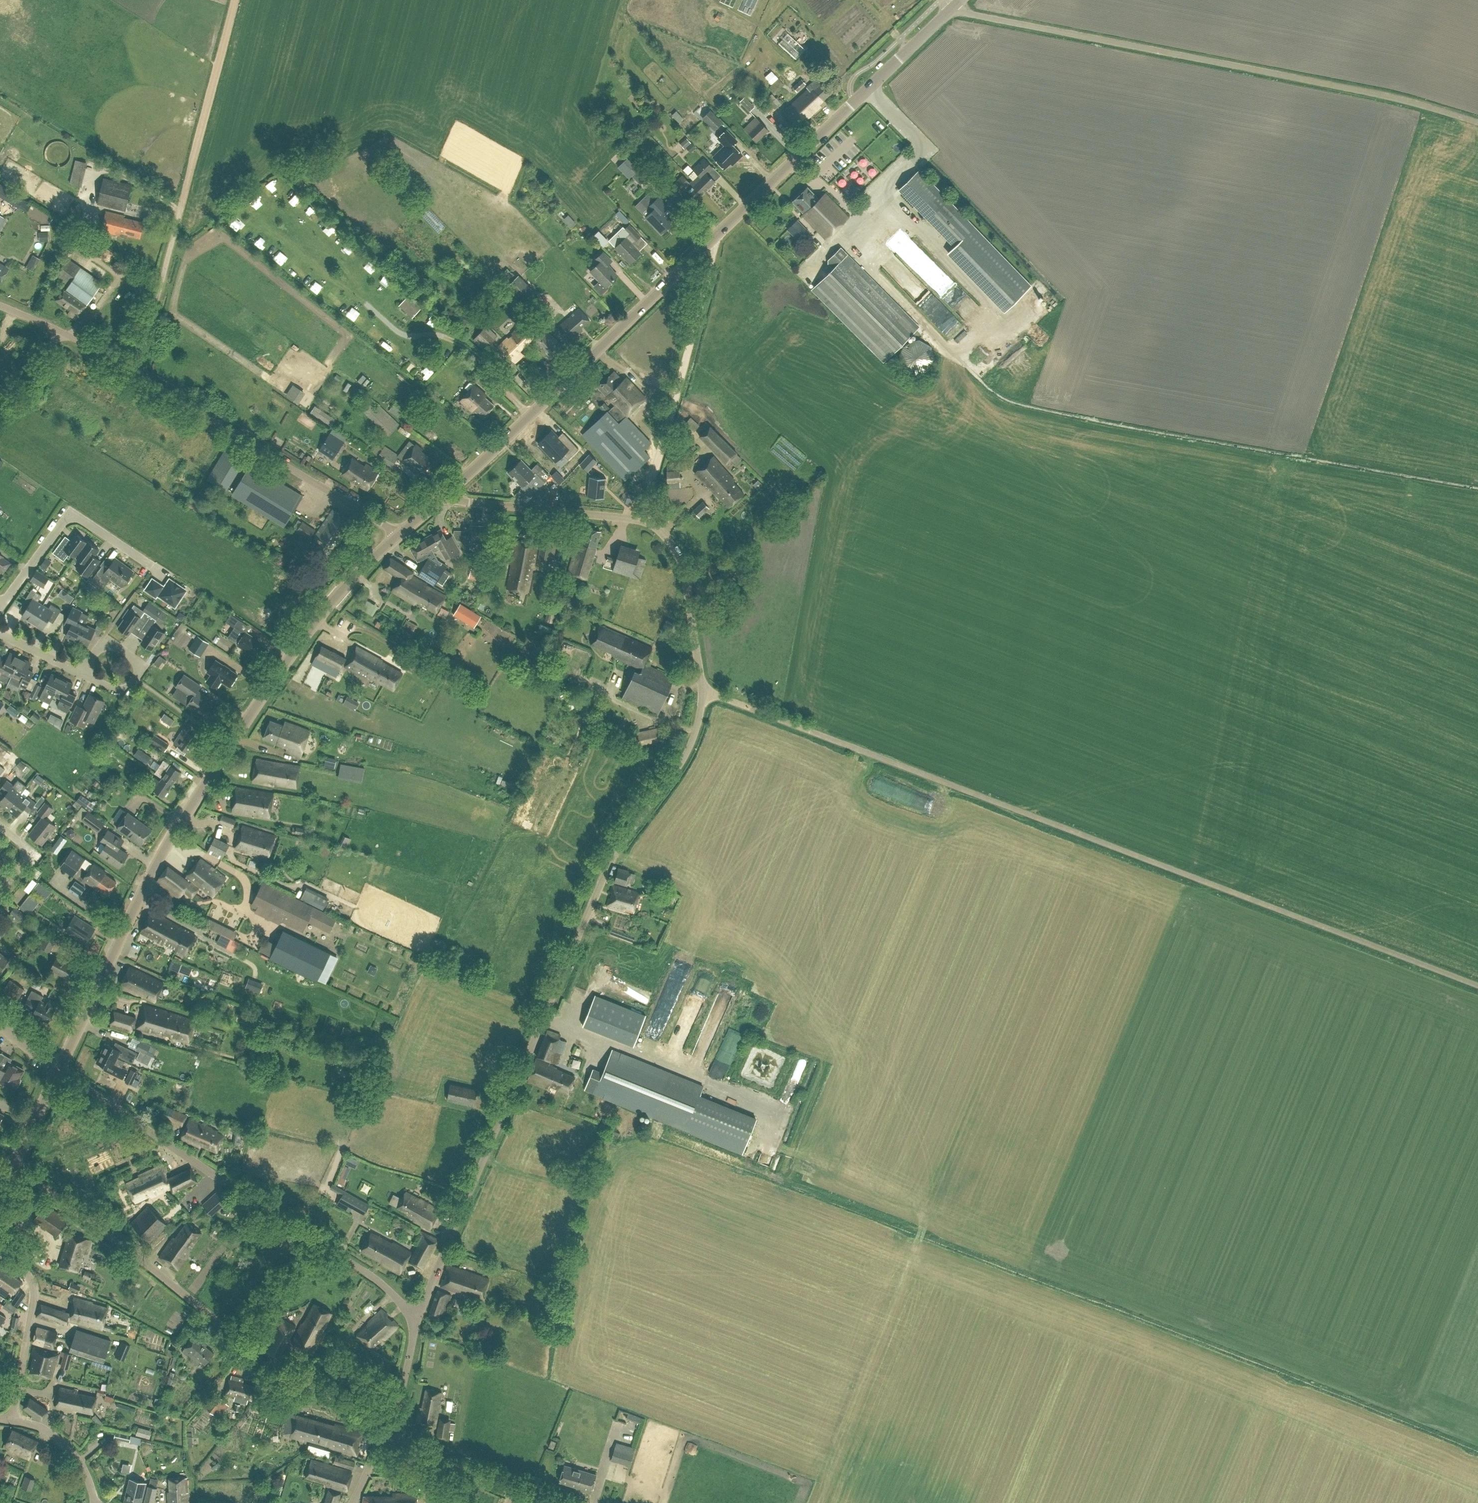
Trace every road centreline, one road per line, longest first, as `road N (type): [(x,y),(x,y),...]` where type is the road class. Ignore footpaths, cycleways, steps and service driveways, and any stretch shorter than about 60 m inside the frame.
road 1 (unclassified): [(1477,985),(703,694)]
road 2 (tertiary): [(448,492),(951,6)]
road 3 (unclassified): [(418,1320),(615,858),(688,748),(703,694)]
road 4 (tertiary): [(60,1069),(176,830),(281,667),(395,536)]
road 5 (unclassified): [(1477,122),(951,6)]
road 6 (unclassified): [(389,1429),(243,1341),(14,1164)]
road 7 (unclassified): [(418,1320),(368,1272),(60,1069)]
road 8 (unclassified): [(703,694),(682,567),(667,535),(644,520),(464,501),(448,492)]
road 9 (unclassified): [(395,536),(134,373)]
road 10 (track): [(644,520),(716,236)]
road 11 (track): [(181,205),(235,0)]
road 12 (unclassified): [(2,603),(70,513),(151,566)]
road 13 (track): [(532,412),(450,338),(397,331),(365,303)]
road 14 (unclassified): [(12,1419),(31,1283),(0,1245)]
road 15 (unclassified): [(549,1502),(389,1429)]
road 16 (unclassified): [(134,373),(181,205)]
road 17 (residential): [(80,672),(124,694),(136,679),(144,666),(106,638)]
road 18 (unclassified): [(93,1502),(73,1452),(49,1431),(12,1419)]

